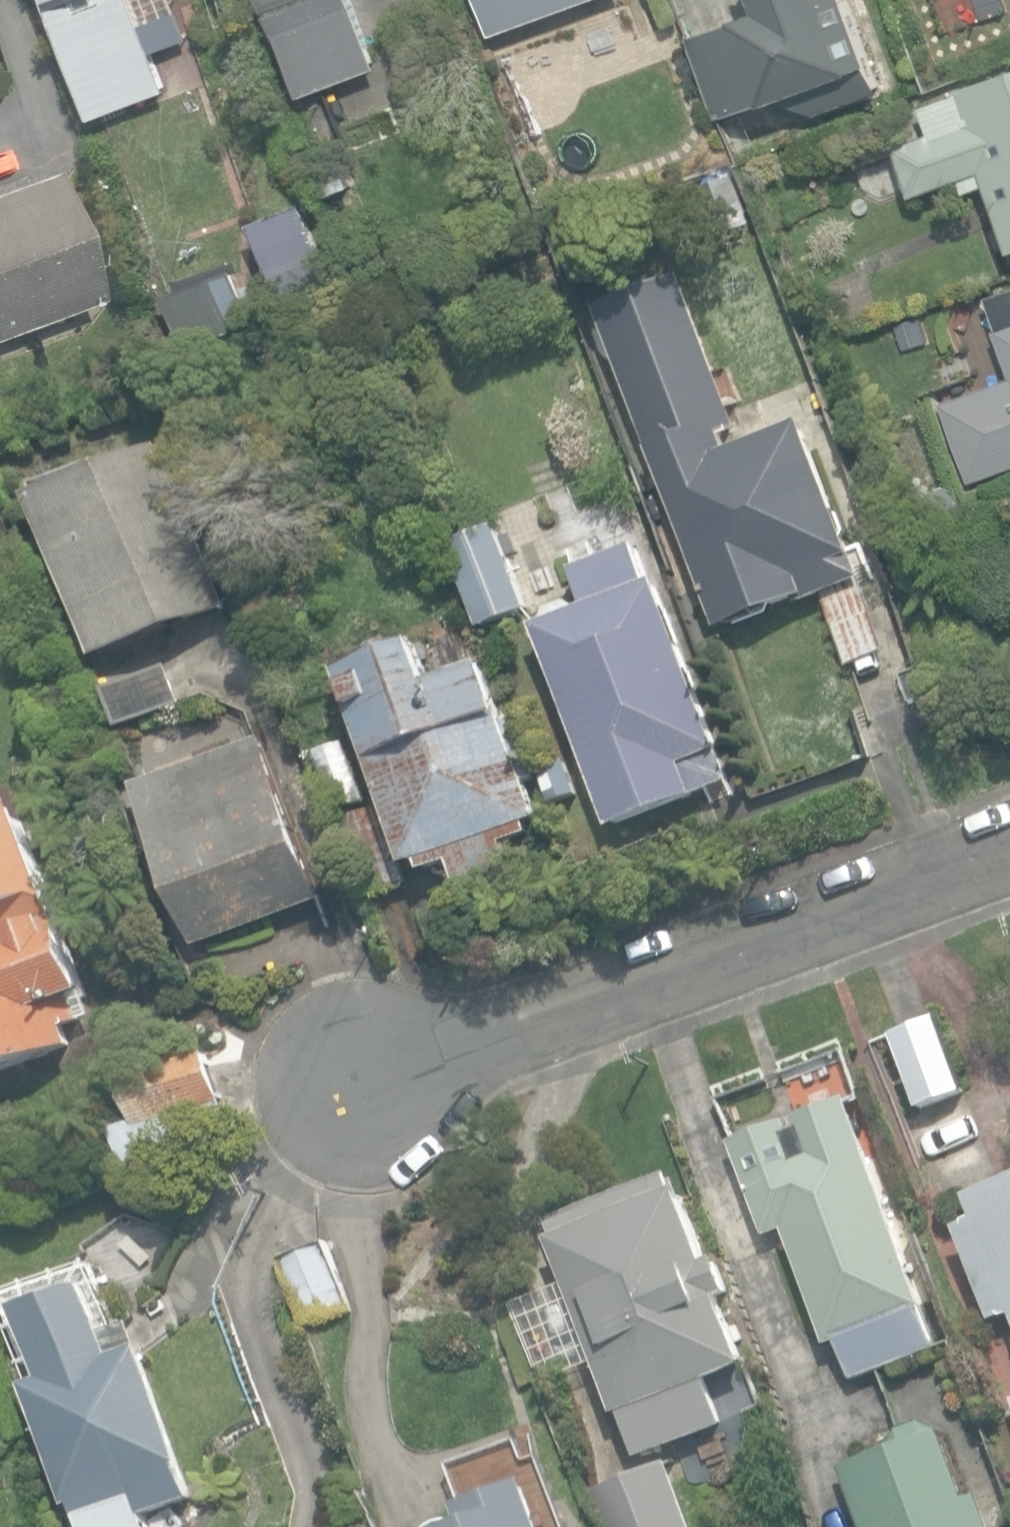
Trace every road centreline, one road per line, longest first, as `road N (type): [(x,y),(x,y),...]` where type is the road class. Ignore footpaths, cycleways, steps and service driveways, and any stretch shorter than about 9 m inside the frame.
road 1 (residential): [(1009,847),(534,1023),(330,1082)]

